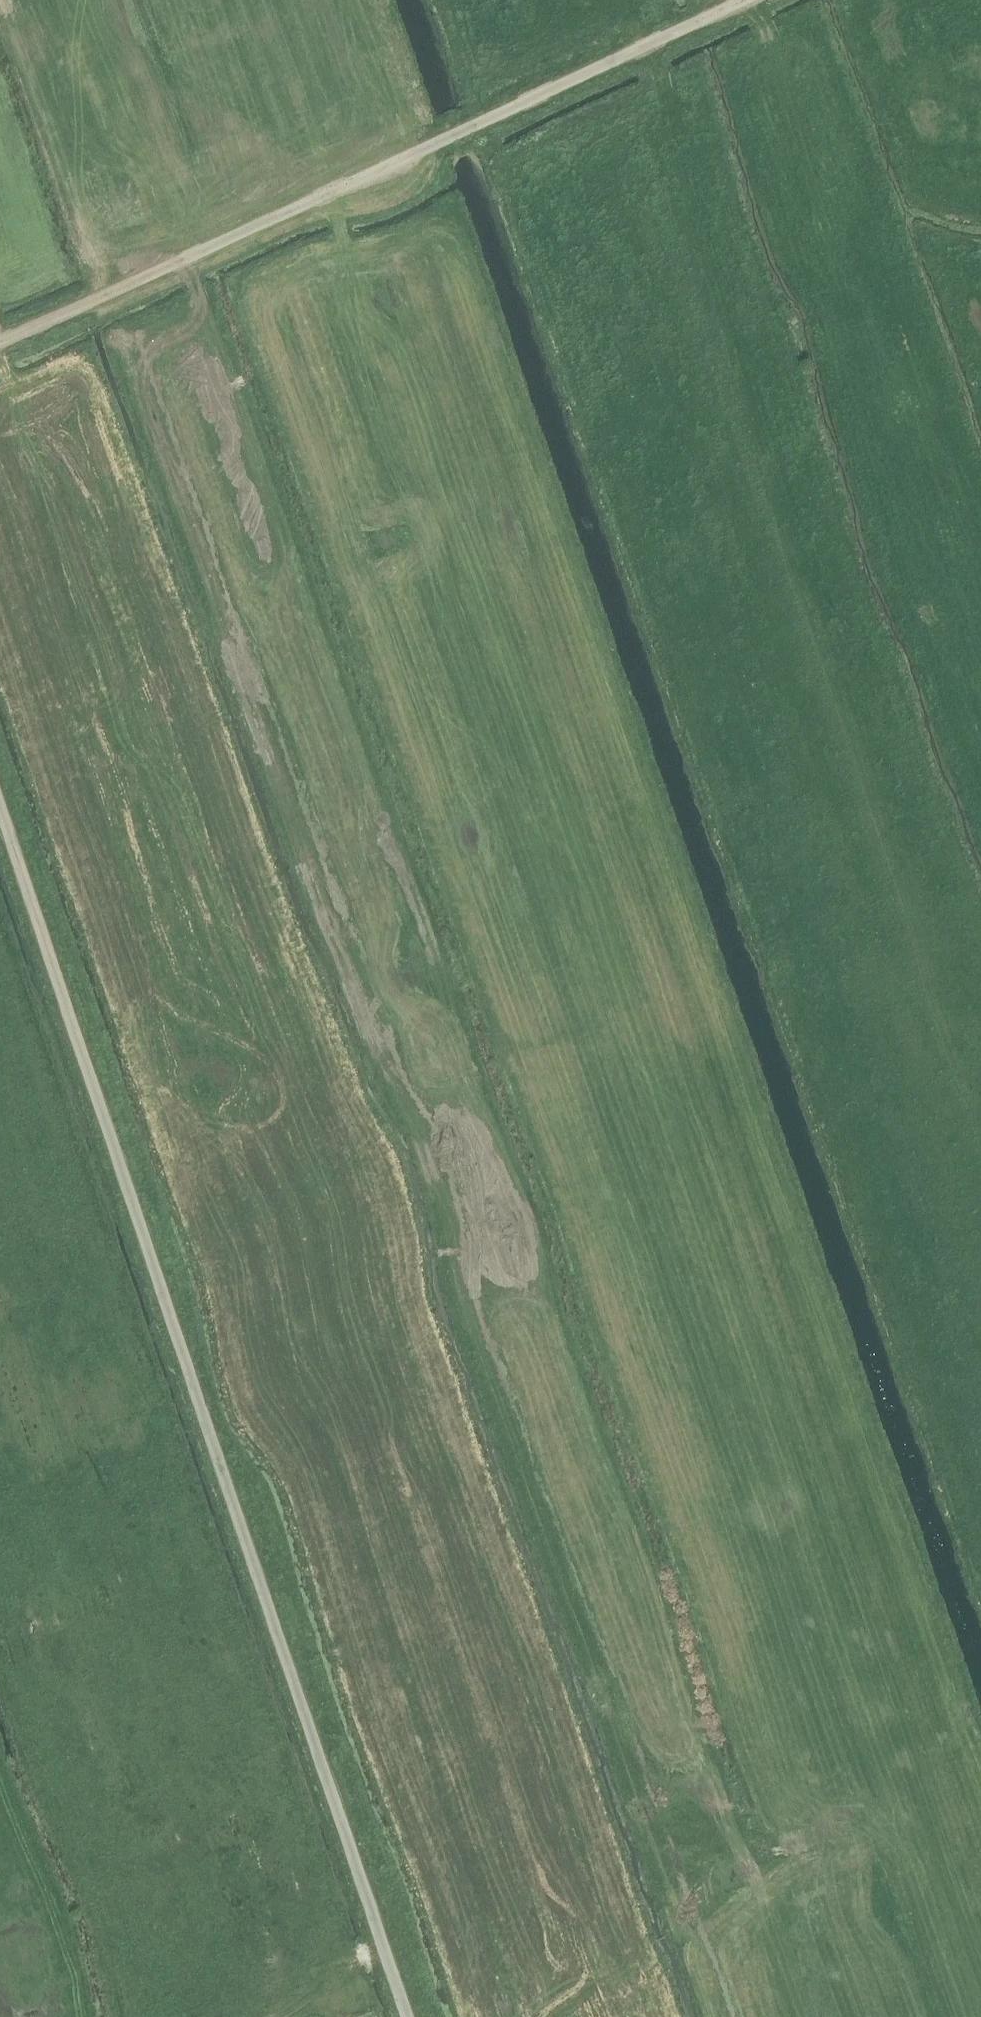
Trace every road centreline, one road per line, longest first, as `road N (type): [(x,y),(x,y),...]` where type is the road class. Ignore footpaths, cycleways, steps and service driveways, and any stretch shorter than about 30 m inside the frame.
road 1 (unclassified): [(408,2016),(145,1216),(0,803)]
road 2 (unclassified): [(0,341),(746,0)]

